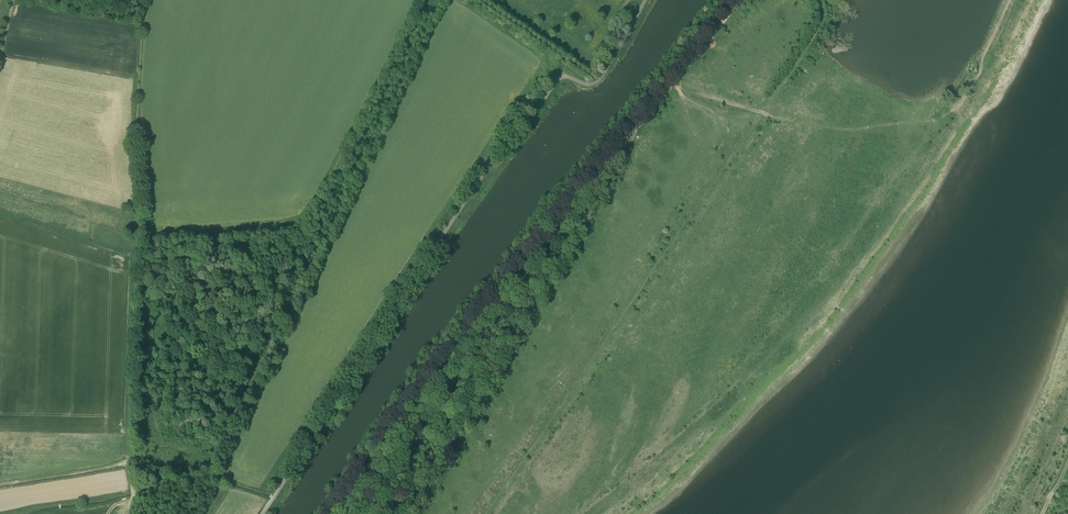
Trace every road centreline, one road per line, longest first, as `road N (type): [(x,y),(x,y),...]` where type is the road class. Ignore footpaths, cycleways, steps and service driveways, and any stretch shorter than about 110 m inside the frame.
road 1 (track): [(0,487),(130,466),(133,502)]

